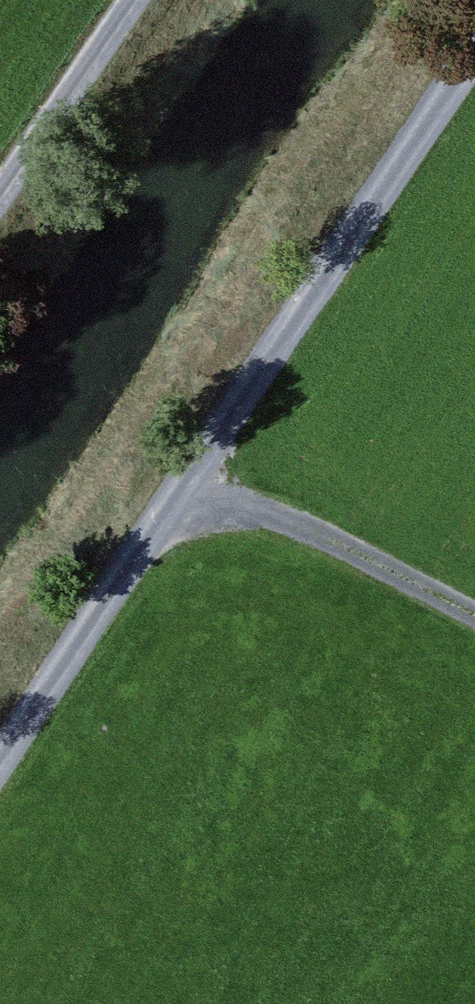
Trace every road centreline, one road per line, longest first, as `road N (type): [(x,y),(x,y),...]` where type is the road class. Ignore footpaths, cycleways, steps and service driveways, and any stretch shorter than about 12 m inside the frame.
road 1 (track): [(474,59),(0,762)]
road 2 (track): [(474,610),(303,524),(240,513),(156,529)]
road 3 (track): [(136,0),(0,195)]

